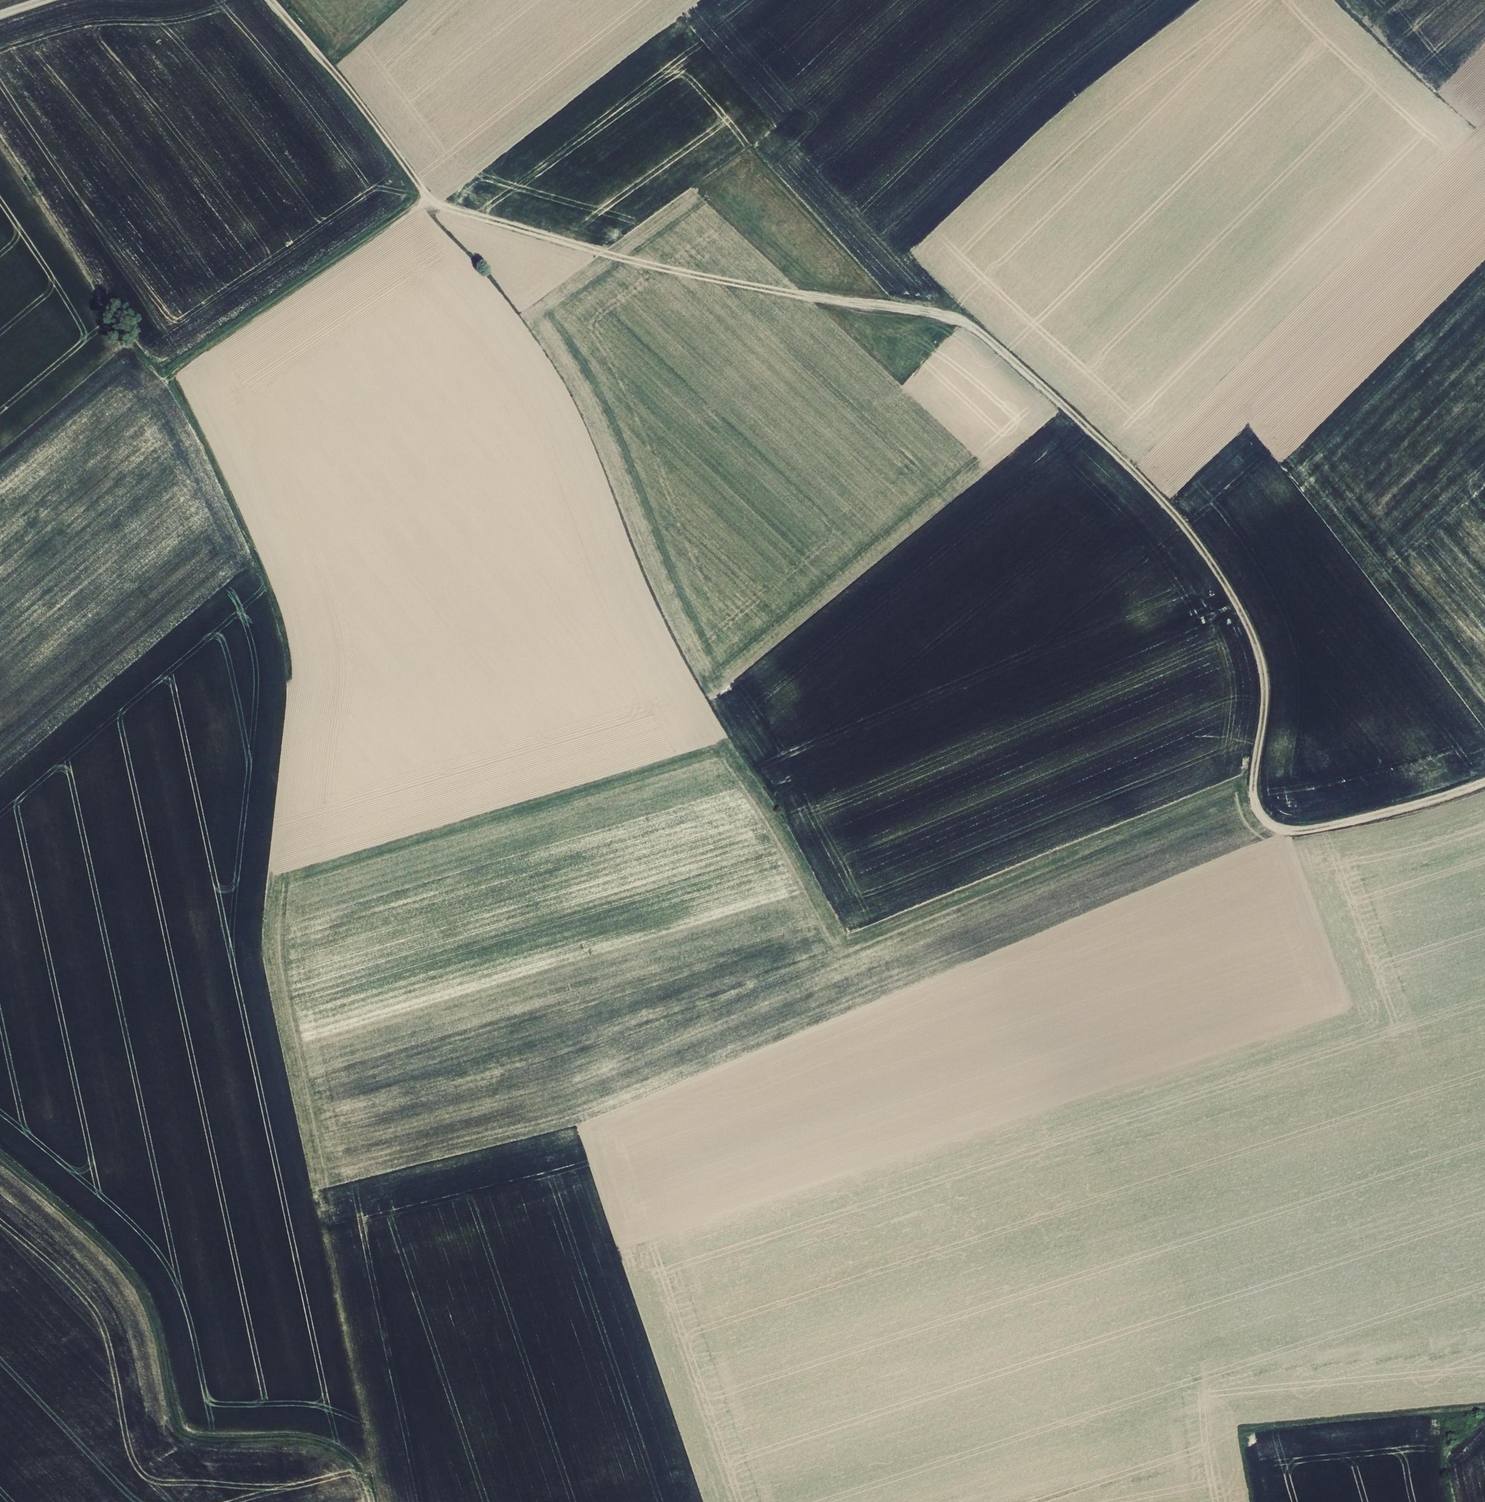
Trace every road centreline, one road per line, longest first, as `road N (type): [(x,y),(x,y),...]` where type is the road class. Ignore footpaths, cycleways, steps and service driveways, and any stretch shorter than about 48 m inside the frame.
road 1 (track): [(270,0),(430,203),(641,265),(945,311),(1202,556),(1259,669),(1249,792),(1262,824),(1295,833),(1484,784)]
road 2 (track): [(0,1158),(109,1248),(143,1294),(183,1430),(206,1438),(330,1443),(356,1464),(372,1501)]

